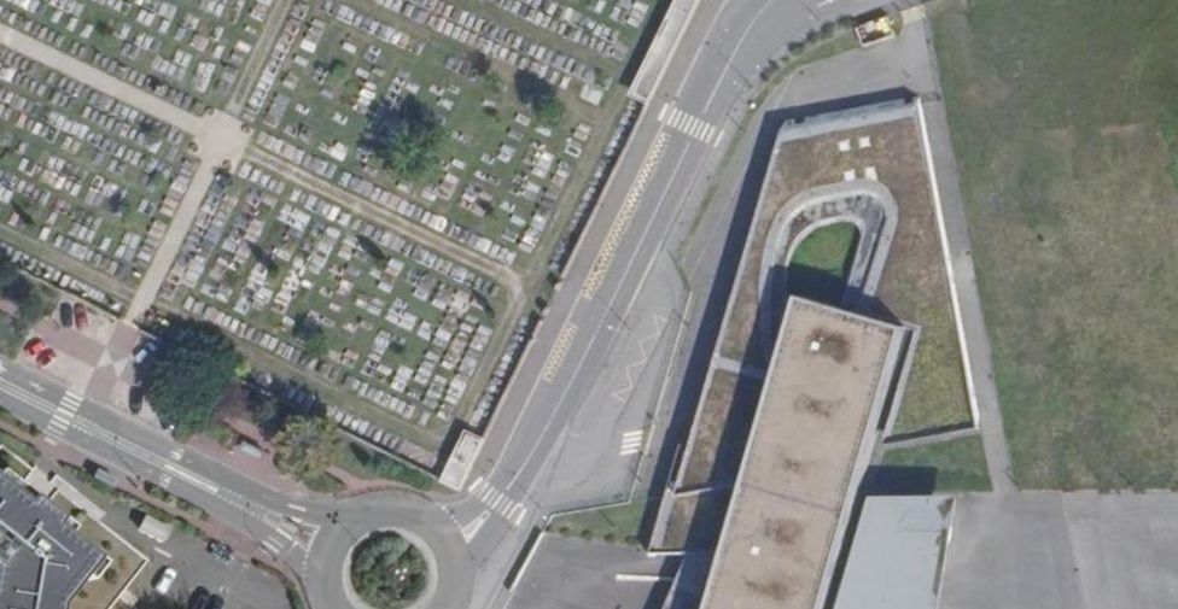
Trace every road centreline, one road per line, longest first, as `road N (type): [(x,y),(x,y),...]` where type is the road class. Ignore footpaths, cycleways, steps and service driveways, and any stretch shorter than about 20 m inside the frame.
road 1 (tertiary): [(446,549),(501,502),(747,27),(777,0)]
road 2 (tertiary): [(227,496),(0,383)]
road 3 (tertiary): [(362,521),(227,496)]
road 4 (tertiary): [(227,496),(327,583)]

